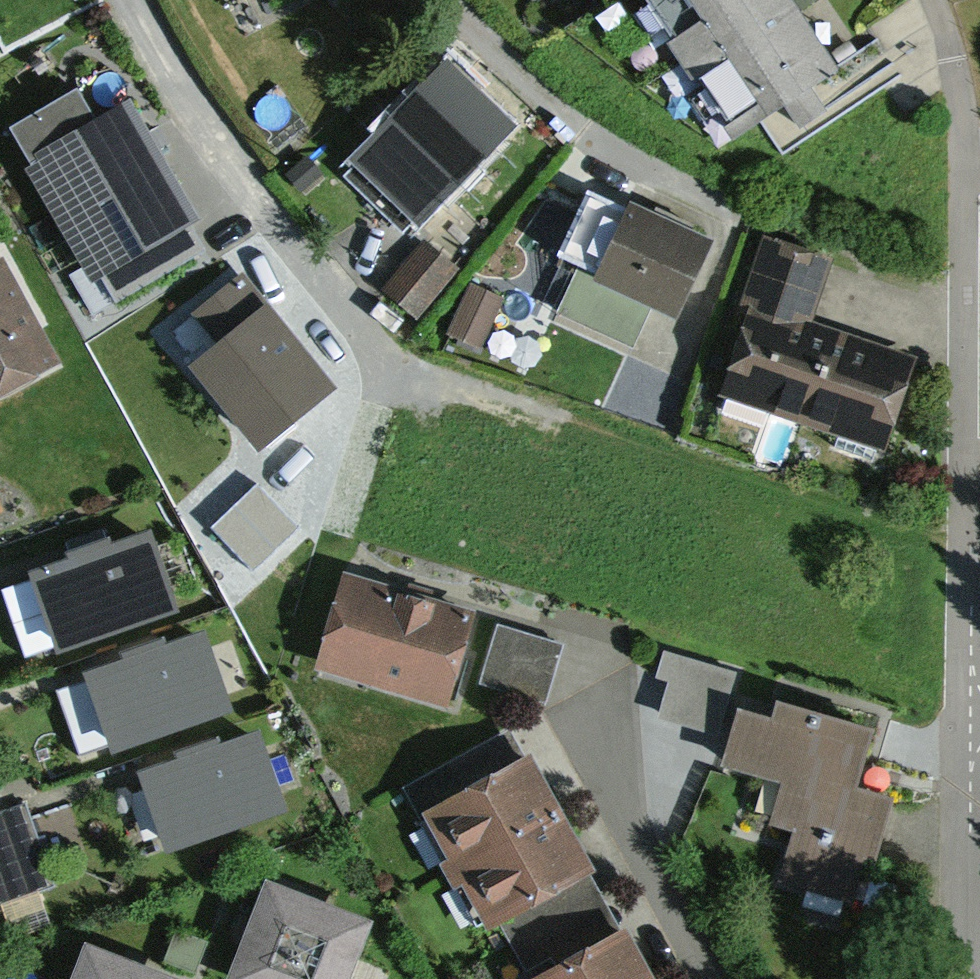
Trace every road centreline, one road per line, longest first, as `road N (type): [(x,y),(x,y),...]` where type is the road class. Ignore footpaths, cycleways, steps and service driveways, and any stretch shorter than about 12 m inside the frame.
road 1 (residential): [(129,0),(282,249),(458,405),(575,439)]
road 2 (residential): [(456,0),(574,110),(707,199)]
road 3 (residential): [(970,739),(961,437)]
road 4 (residential): [(965,978),(970,739)]

